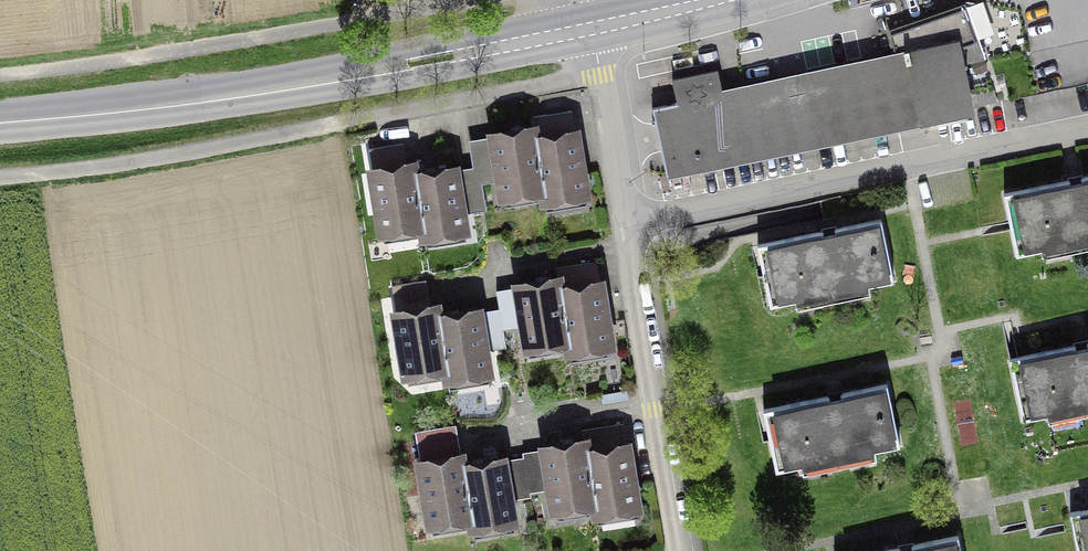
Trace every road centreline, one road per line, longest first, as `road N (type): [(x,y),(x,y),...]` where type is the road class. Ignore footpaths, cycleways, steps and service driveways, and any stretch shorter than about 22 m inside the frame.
road 1 (primary): [(0,123),(300,88),(594,27)]
road 2 (residential): [(1087,129),(625,225)]
road 3 (unclassified): [(625,225),(678,550)]
road 4 (unclassified): [(594,27),(625,225)]
road 5 (primary): [(594,27),(715,0)]

